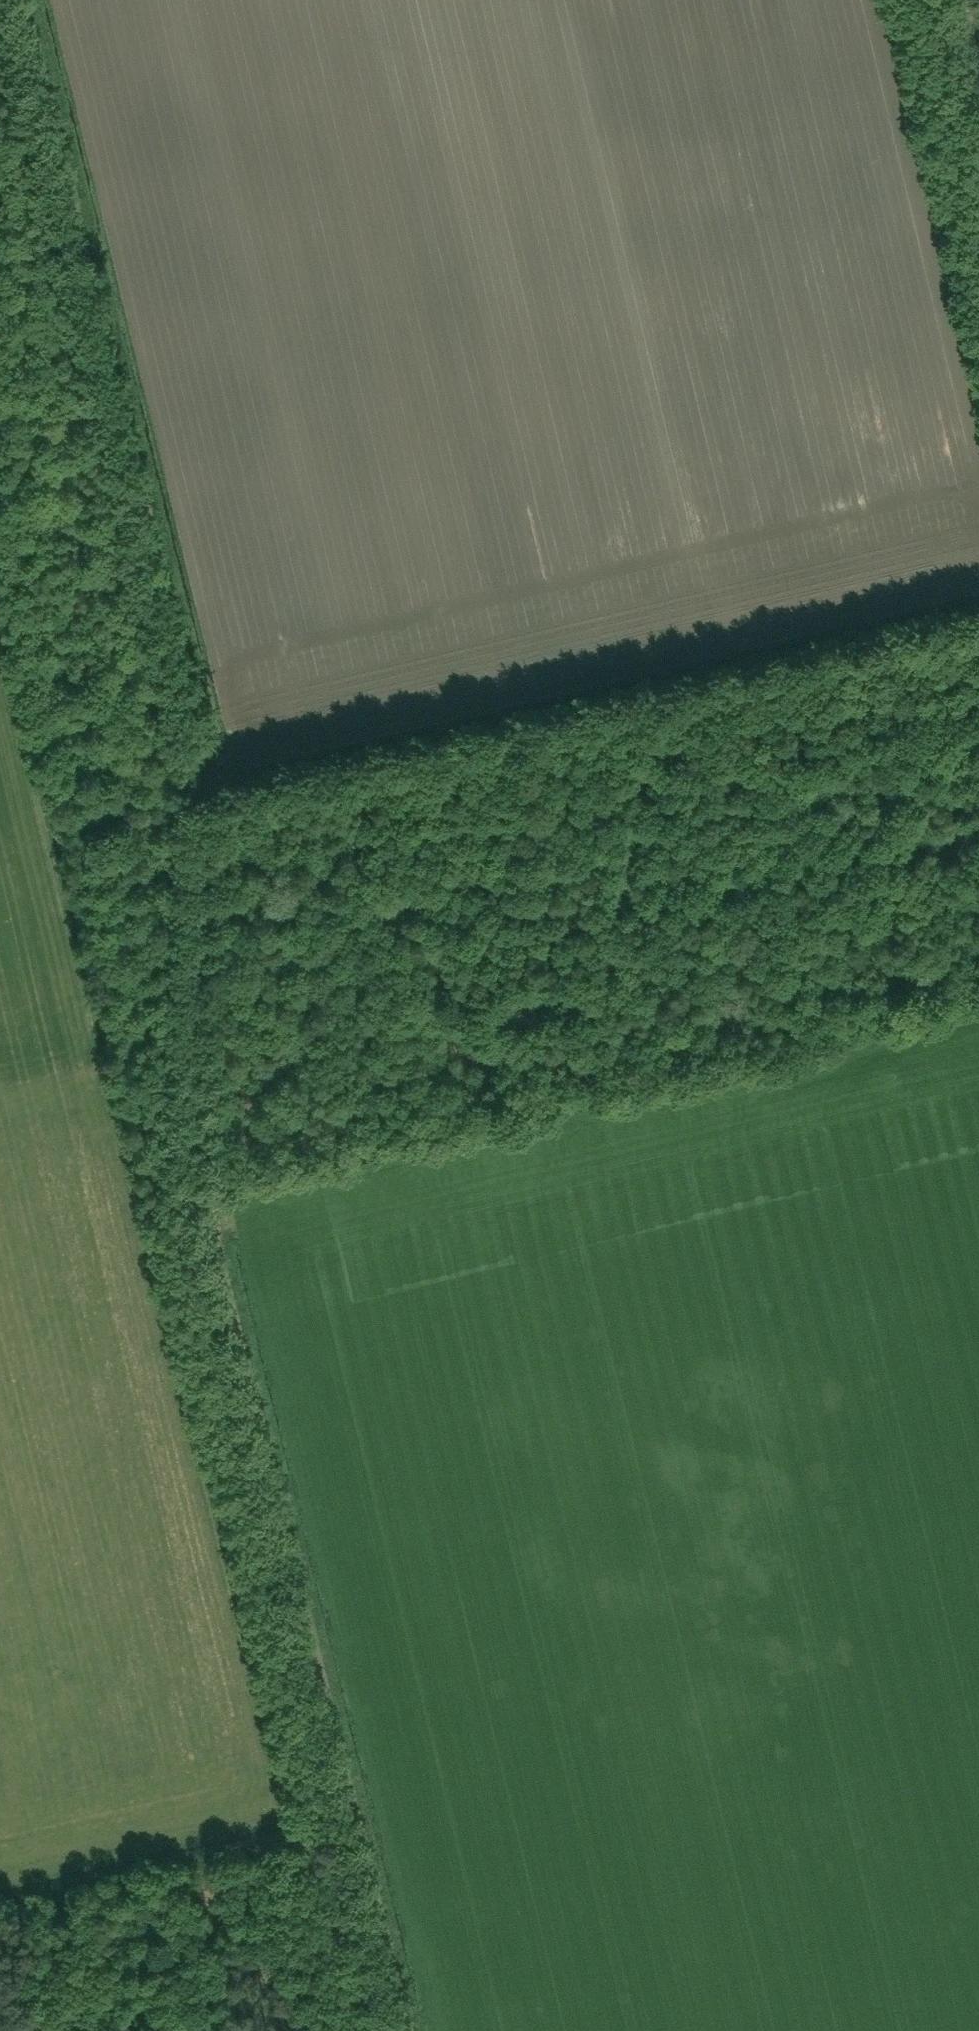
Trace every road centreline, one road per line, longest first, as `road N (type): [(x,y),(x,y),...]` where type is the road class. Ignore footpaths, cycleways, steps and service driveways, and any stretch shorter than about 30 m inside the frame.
road 1 (track): [(978,611),(227,790),(210,1183),(413,2030)]

